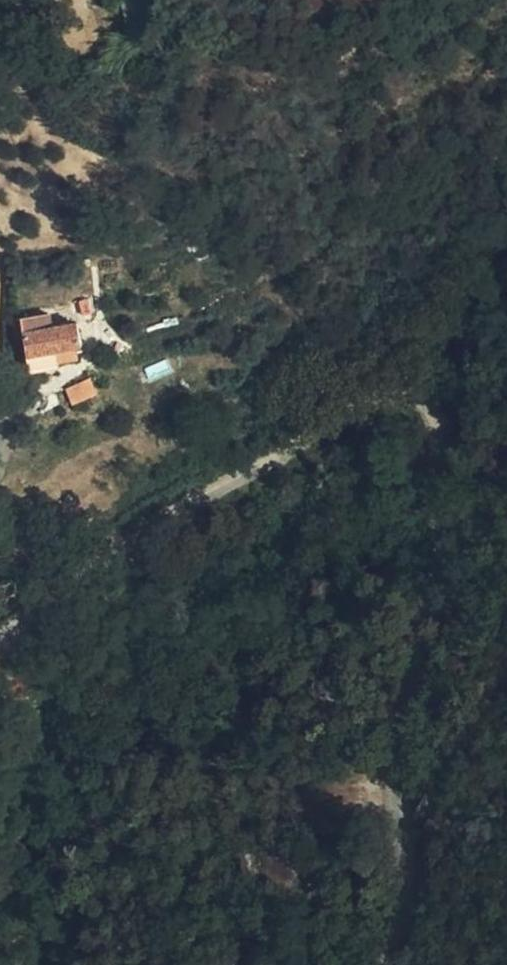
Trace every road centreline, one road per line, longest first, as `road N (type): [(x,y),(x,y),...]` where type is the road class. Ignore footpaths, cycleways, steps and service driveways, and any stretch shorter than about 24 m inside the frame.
road 1 (residential): [(372,964),(403,872),(395,734),(450,575),(433,515),(438,435),(426,409),(401,397),(327,431),(114,547),(0,639)]

